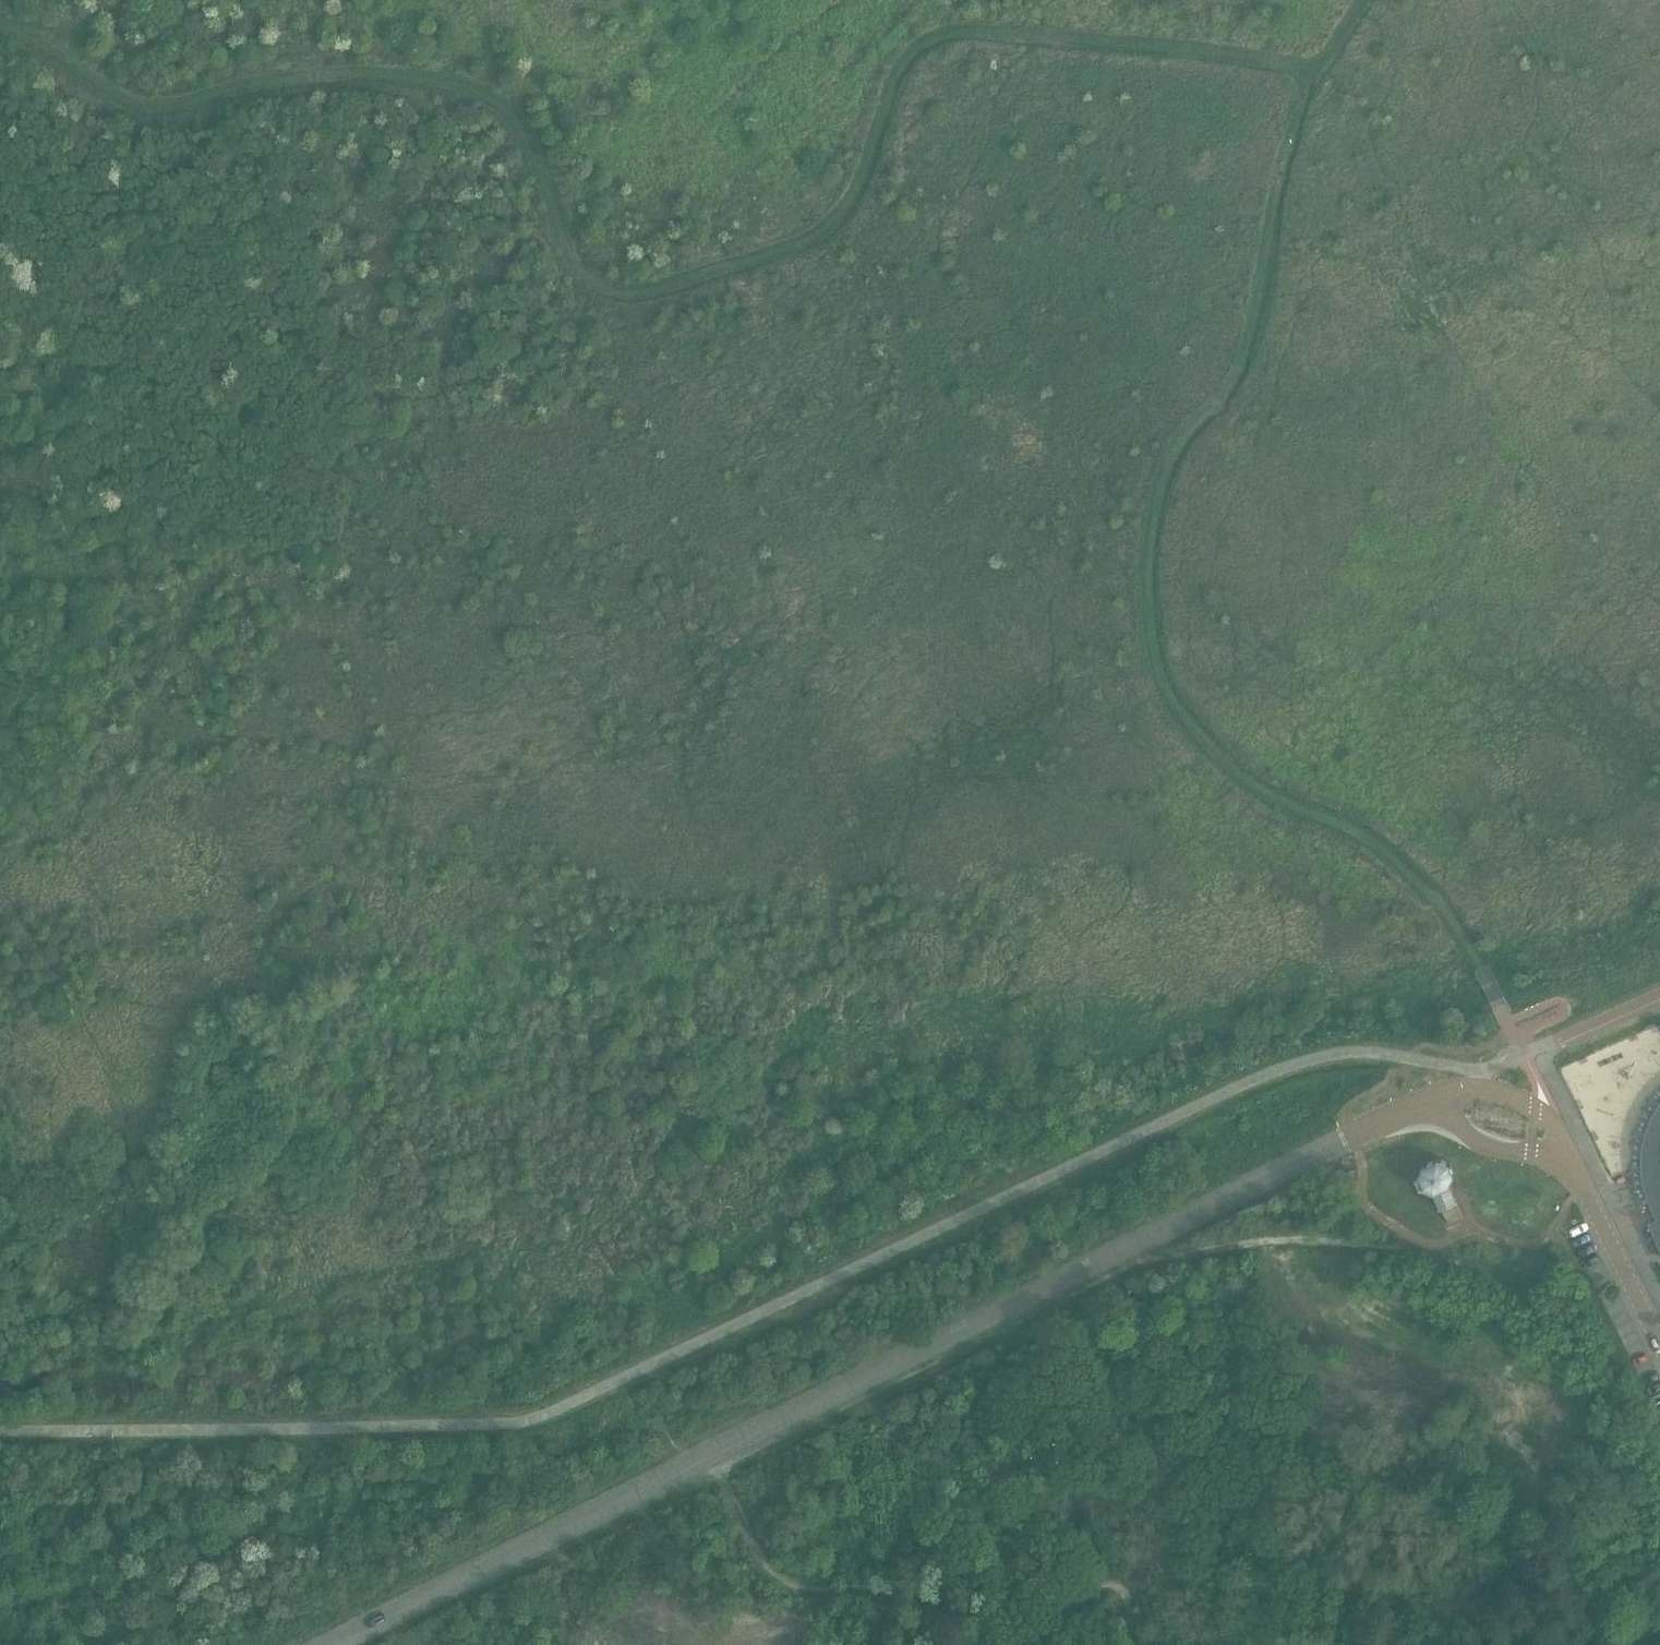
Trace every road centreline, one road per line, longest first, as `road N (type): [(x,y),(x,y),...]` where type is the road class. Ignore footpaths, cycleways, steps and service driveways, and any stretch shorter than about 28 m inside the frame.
road 1 (unclassified): [(325,1644),(1073,1264),(1409,1105)]
road 2 (unclassified): [(1571,1163),(1534,1107),(1510,1092),(1449,1091),(1409,1105)]
road 3 (unclassified): [(1659,1340),(1571,1163)]
road 4 (unclassified): [(1409,1105),(1472,1139),(1571,1163)]

